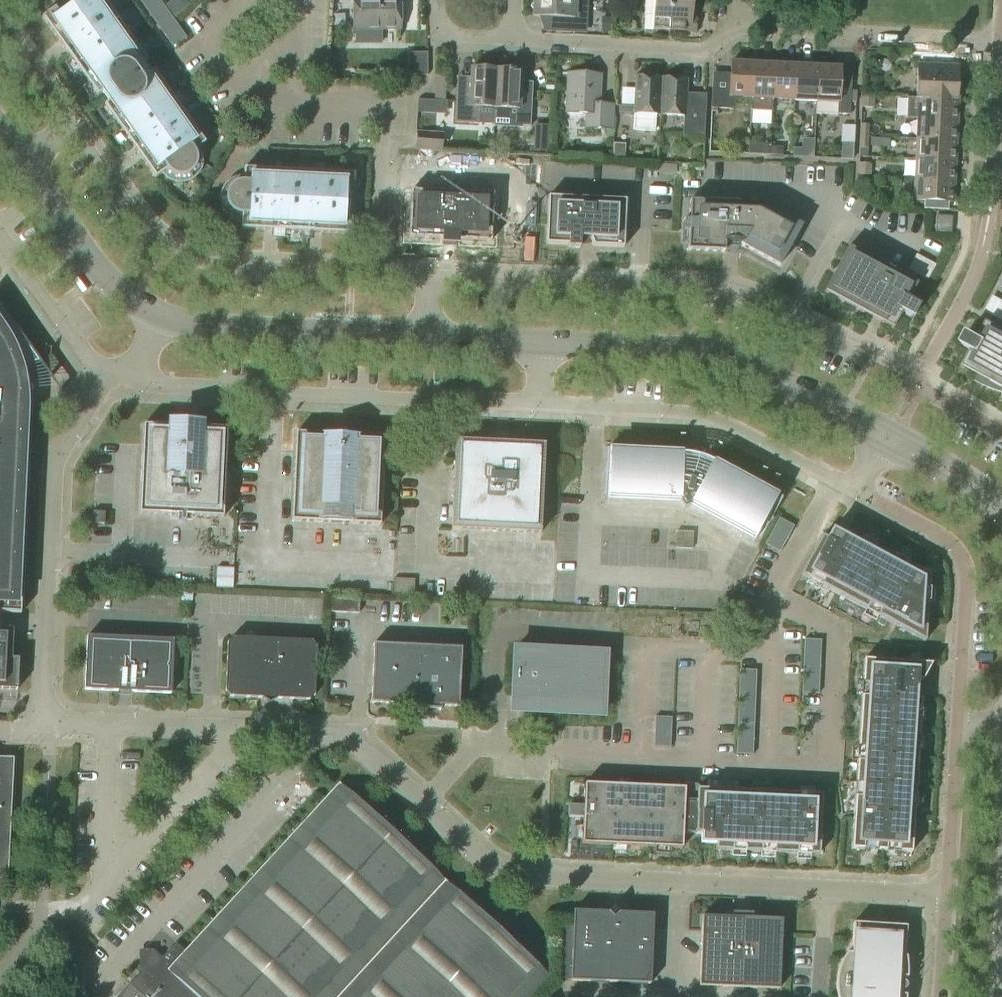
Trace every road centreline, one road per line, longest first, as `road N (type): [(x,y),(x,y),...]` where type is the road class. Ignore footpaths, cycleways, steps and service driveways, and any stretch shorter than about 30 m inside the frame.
road 1 (residential): [(946,896),(511,875),(346,735),(41,721)]
road 2 (residential): [(1001,433),(874,353),(745,294),(427,276)]
road 3 (residential): [(375,274),(221,268),(182,255),(135,219),(73,128),(22,164)]
road 4 (residential): [(538,405),(166,387),(118,374)]
road 5 (residential): [(41,721),(53,466),(101,383),(118,374)]
road 6 (tertiary): [(887,438),(718,355),(539,343)]
road 7 (residential): [(858,492),(703,416),(538,405)]
road 8 (residential): [(958,725),(964,568),(942,538),(858,492)]
road 9 (residential): [(1000,40),(733,26)]
road 10 (tertiary): [(425,338),(212,329),(161,318)]
road 11 (residential): [(733,26),(704,50),(512,40)]
road 12 (tertiary): [(161,318),(98,271),(22,164)]
road 13 (residential): [(118,374),(82,350),(0,236)]
road 14 (residential): [(946,896),(958,725)]
road 15 (tertiary): [(1001,506),(887,438)]
road 16 (residential): [(375,274),(380,142)]
road 17 (residential): [(1001,158),(994,157),(1000,40)]

